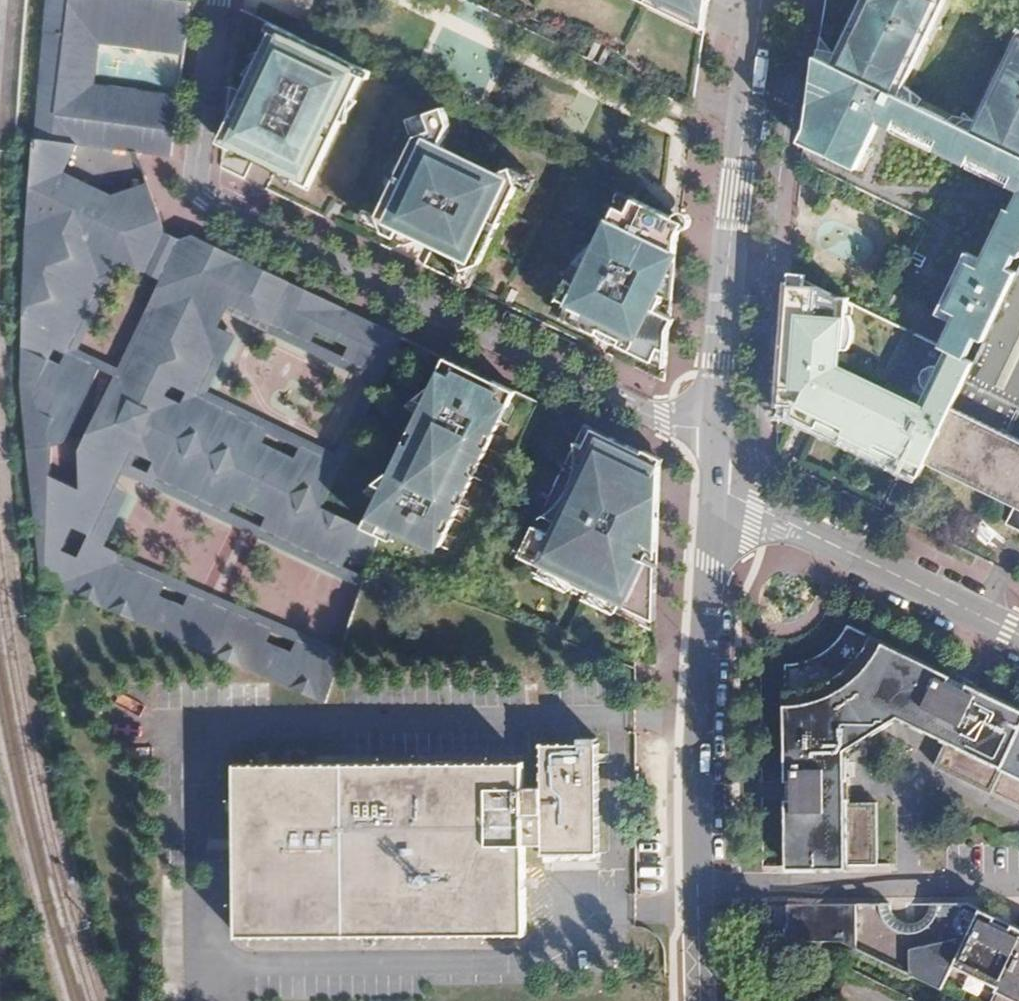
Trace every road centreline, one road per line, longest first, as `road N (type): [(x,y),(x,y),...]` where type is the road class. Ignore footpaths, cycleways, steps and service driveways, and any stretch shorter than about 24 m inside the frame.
road 1 (residential): [(762,0),(734,198),(712,505)]
road 2 (residential): [(712,505),(696,760),(698,1000)]
road 3 (residential): [(712,505),(1018,643)]

